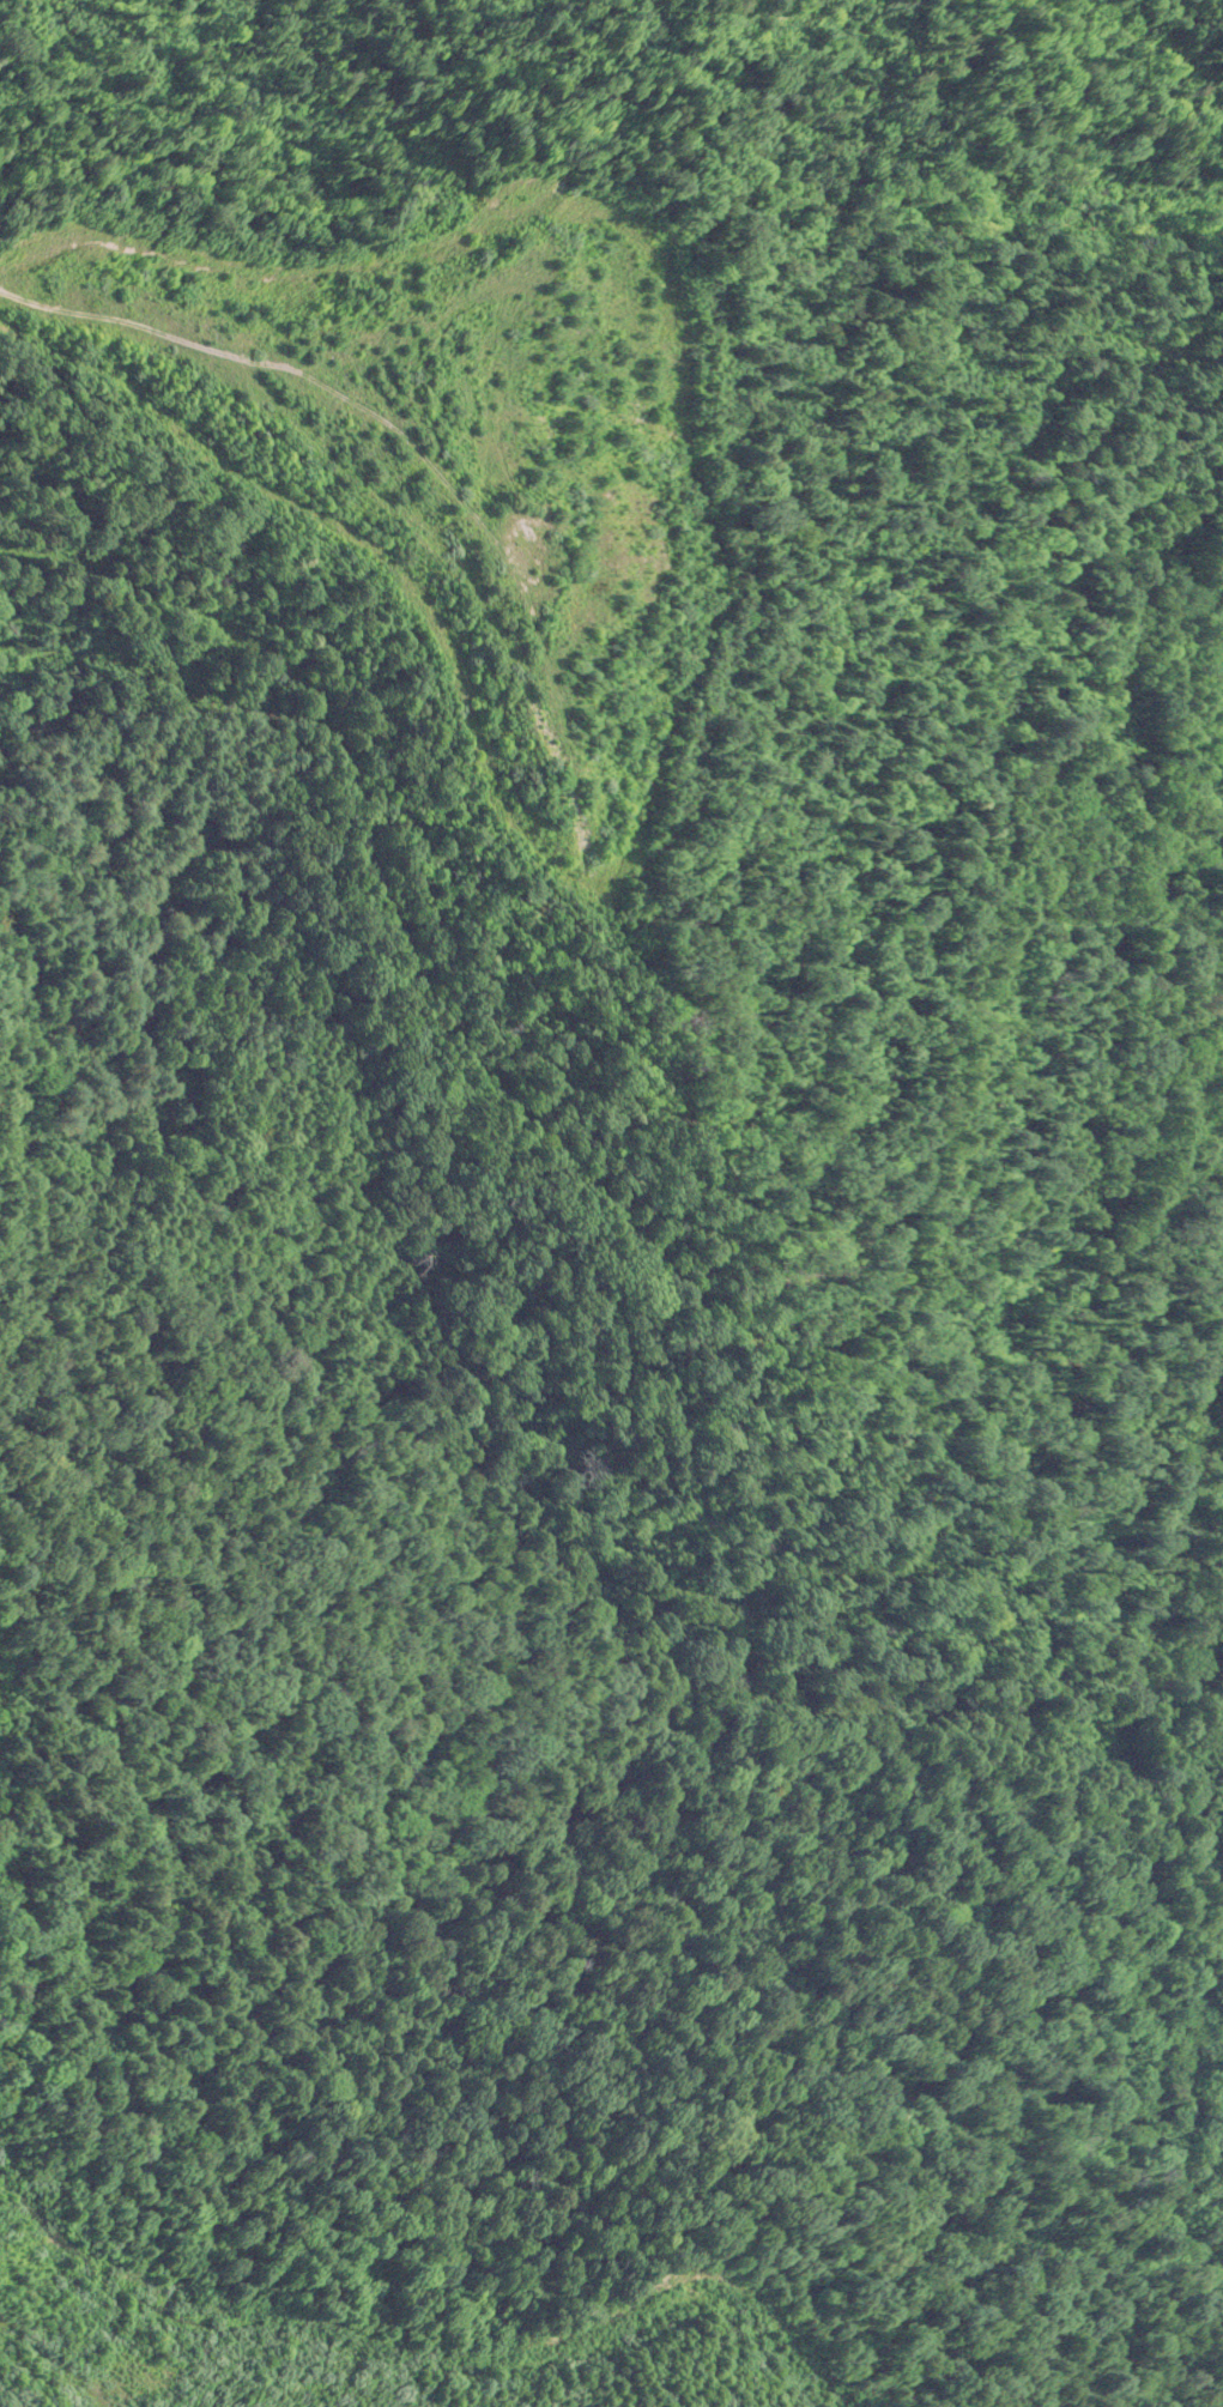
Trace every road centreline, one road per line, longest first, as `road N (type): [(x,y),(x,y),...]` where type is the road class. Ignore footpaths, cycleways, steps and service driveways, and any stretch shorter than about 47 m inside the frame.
road 1 (track): [(1222,1930),(1195,1892),(1157,1789),(1125,1587),(1125,1348),(1183,1141),(1222,1067)]

